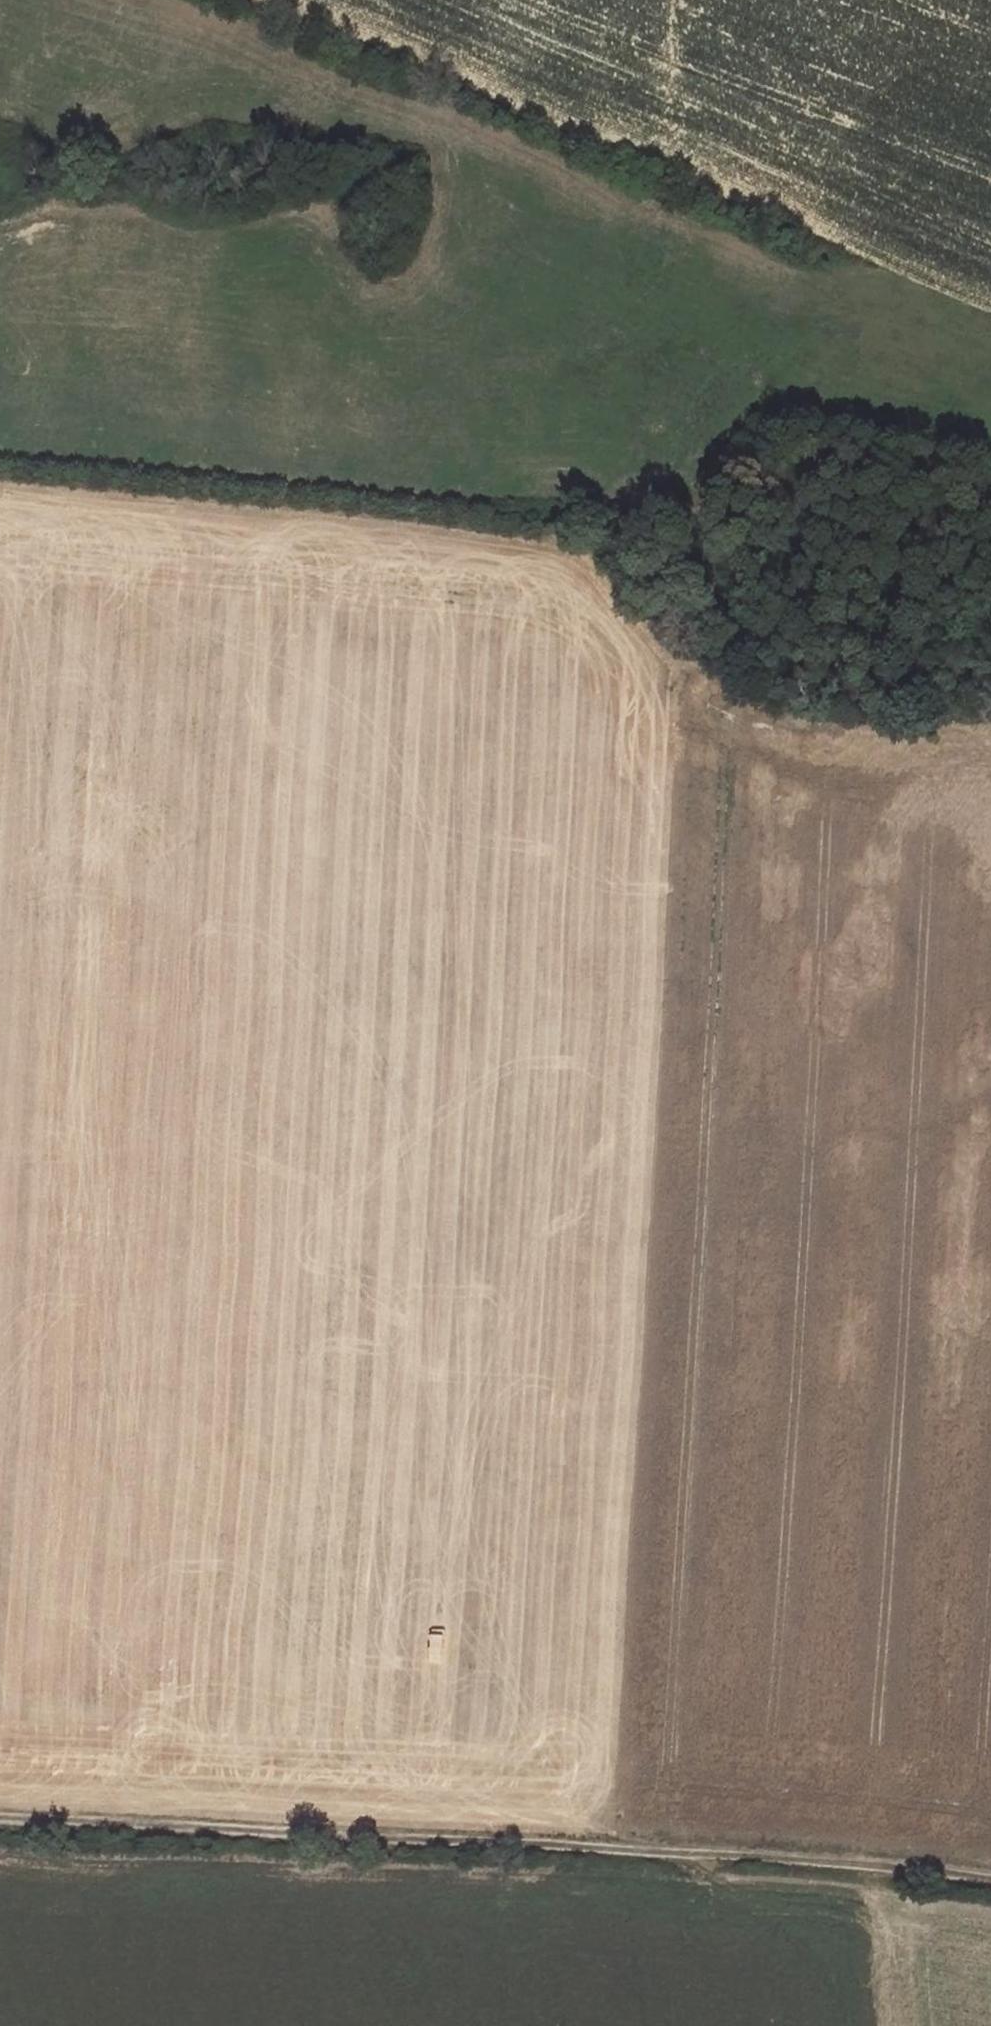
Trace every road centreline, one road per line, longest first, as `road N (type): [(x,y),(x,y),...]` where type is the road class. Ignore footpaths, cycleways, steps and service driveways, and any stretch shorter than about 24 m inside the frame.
road 1 (track): [(990,1885),(343,1841),(0,1830)]
road 2 (track): [(664,236),(602,191),(135,0)]

